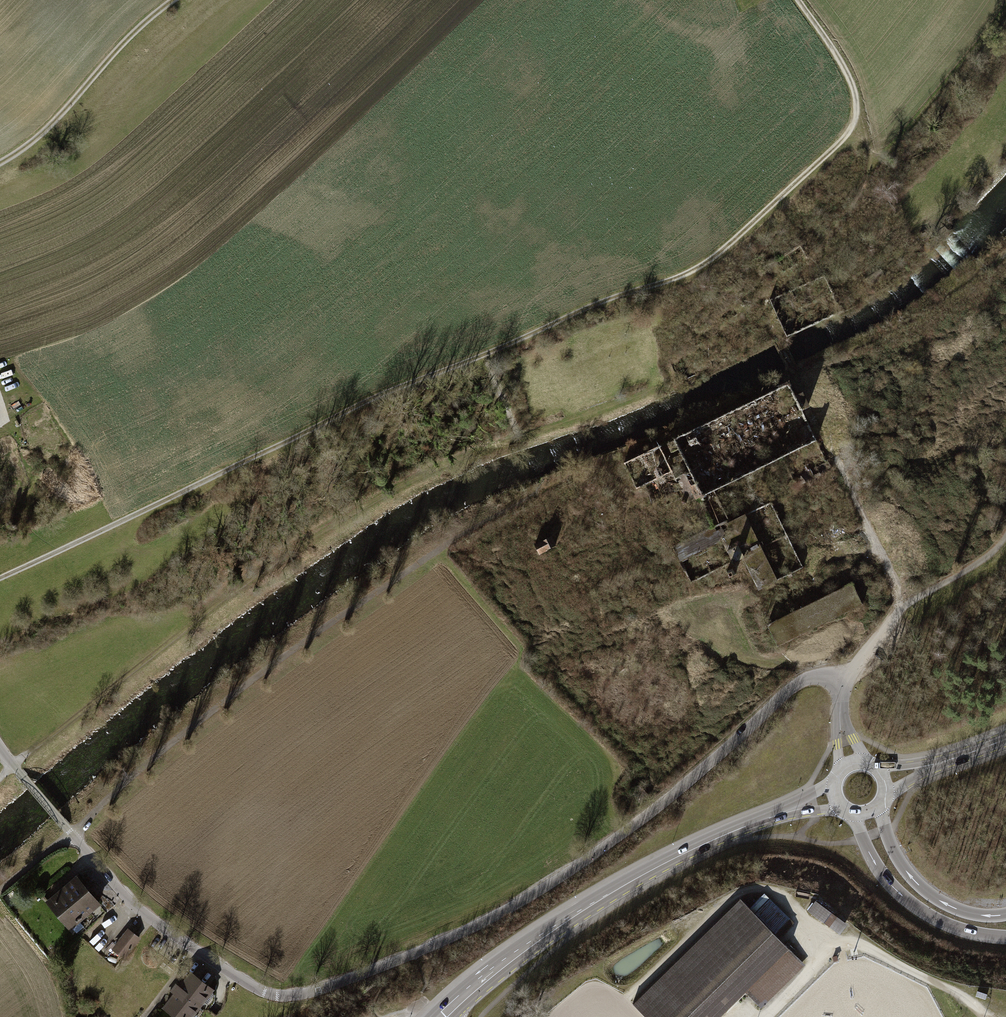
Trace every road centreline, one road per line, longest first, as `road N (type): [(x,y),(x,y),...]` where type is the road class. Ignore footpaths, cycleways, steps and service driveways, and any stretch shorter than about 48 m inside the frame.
road 1 (track): [(71,834),(234,693),(447,544),(601,459),(889,331),(1005,253)]
road 2 (unclassified): [(843,679),(796,685),(656,808),(533,892),(414,954),(296,995),(253,986),(169,931),(125,896),(71,834)]
road 3 (track): [(0,779),(252,576),(416,479),(510,442)]
road 4 (track): [(0,578),(485,356)]
road 5 (track): [(869,154),(863,189),(830,240),(802,273),(770,291),(764,316),(904,605)]
road 6 (secondary): [(443,1016),(489,976),(657,867),(835,797)]
road 7 (track): [(485,356),(711,261),(855,125)]
road 8 (track): [(178,0),(35,140),(0,163)]
road 9 (motorway): [(854,813),(875,863),(903,896),(953,926),(1005,937)]
road 10 (motorway): [(1005,914),(965,912),(922,888),(894,851),(880,805)]
road 11 (track): [(510,442),(659,384)]
road 12 (track): [(797,0),(851,81),(855,125)]
road 13 (secondary): [(885,778),(1005,735)]
road 14 (track): [(1005,536),(986,558),(904,605)]

